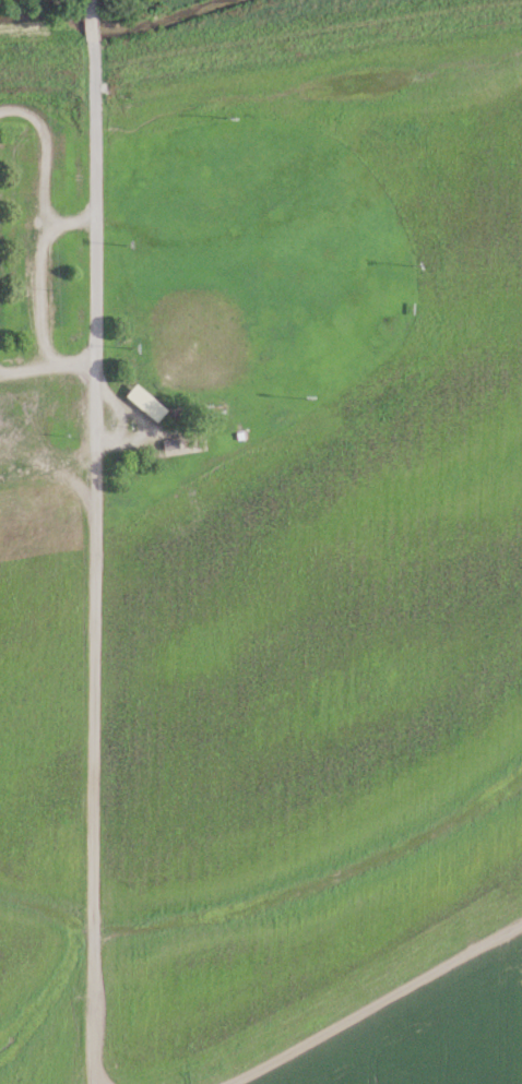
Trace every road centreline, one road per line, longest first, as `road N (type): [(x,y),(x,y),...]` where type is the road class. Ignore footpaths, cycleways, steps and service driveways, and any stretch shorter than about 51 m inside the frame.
road 1 (track): [(140,1083),(92,1062),(80,1002),(88,0)]
road 2 (track): [(521,924),(294,1062),(159,1083)]
road 3 (track): [(0,110),(20,111),(38,134),(35,314),(44,364)]

